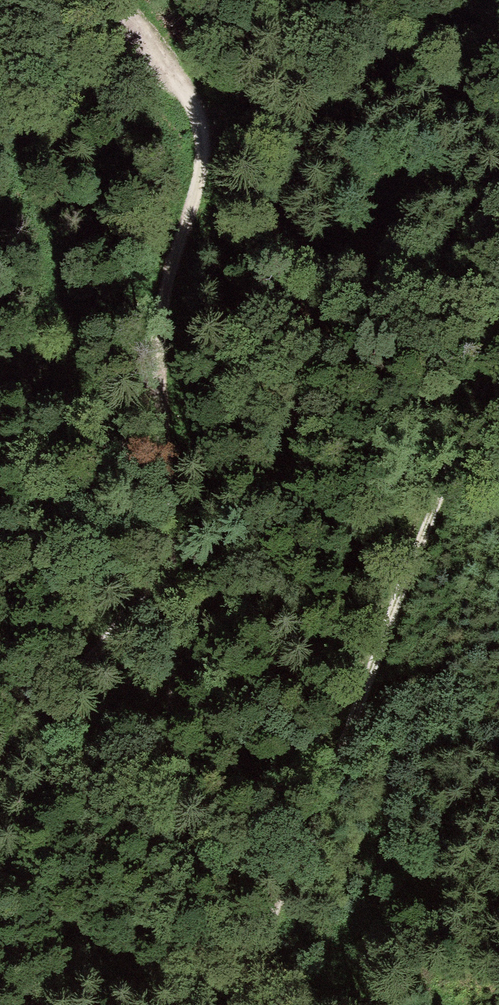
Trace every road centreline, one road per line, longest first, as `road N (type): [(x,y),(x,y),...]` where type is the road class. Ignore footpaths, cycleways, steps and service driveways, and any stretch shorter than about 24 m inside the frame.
road 1 (track): [(498,350),(232,1004)]
road 2 (track): [(173,545),(160,339),(209,117),(166,83),(122,69),(0,57)]
road 3 (track): [(173,545),(185,791),(251,963)]
road 4 (track): [(0,768),(131,618),(173,545)]

